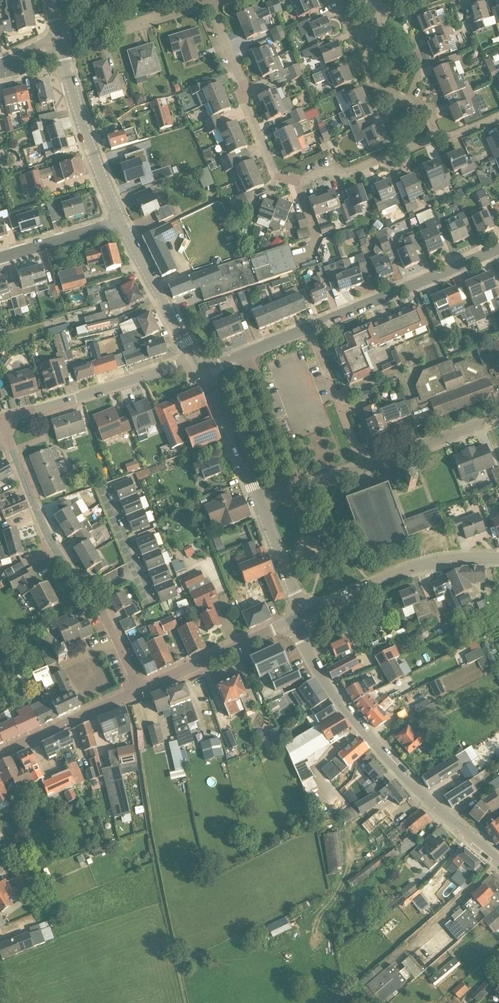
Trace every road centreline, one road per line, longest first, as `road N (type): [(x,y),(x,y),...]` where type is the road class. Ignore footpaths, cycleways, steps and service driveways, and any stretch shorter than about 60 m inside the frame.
road 1 (residential): [(210,4),(274,175),(300,183),(341,175),(436,137)]
road 2 (unclassified): [(498,859),(360,729),(292,620)]
road 3 (residential): [(247,352),(498,249)]
road 4 (tertiary): [(304,614),(422,564),(498,558)]
road 5 (tertiary): [(119,222),(62,48)]
road 6 (tertiary): [(138,691),(292,620)]
road 7 (residential): [(91,598),(54,547),(13,451)]
road 8 (residential): [(36,409),(196,363)]
road 9 (residential): [(436,137),(426,111),(374,83),(365,66),(382,12)]
road 10 (tertiary): [(196,363),(119,222)]
road 11 (tertiary): [(260,506),(196,363)]
road 12 (residential): [(210,4),(62,48)]
road 13 (tertiary): [(0,754),(138,691)]
road 14 (residential): [(297,490),(247,352)]
road 15 (residential): [(362,465),(498,418)]
road 16 (residential): [(0,258),(119,222)]

